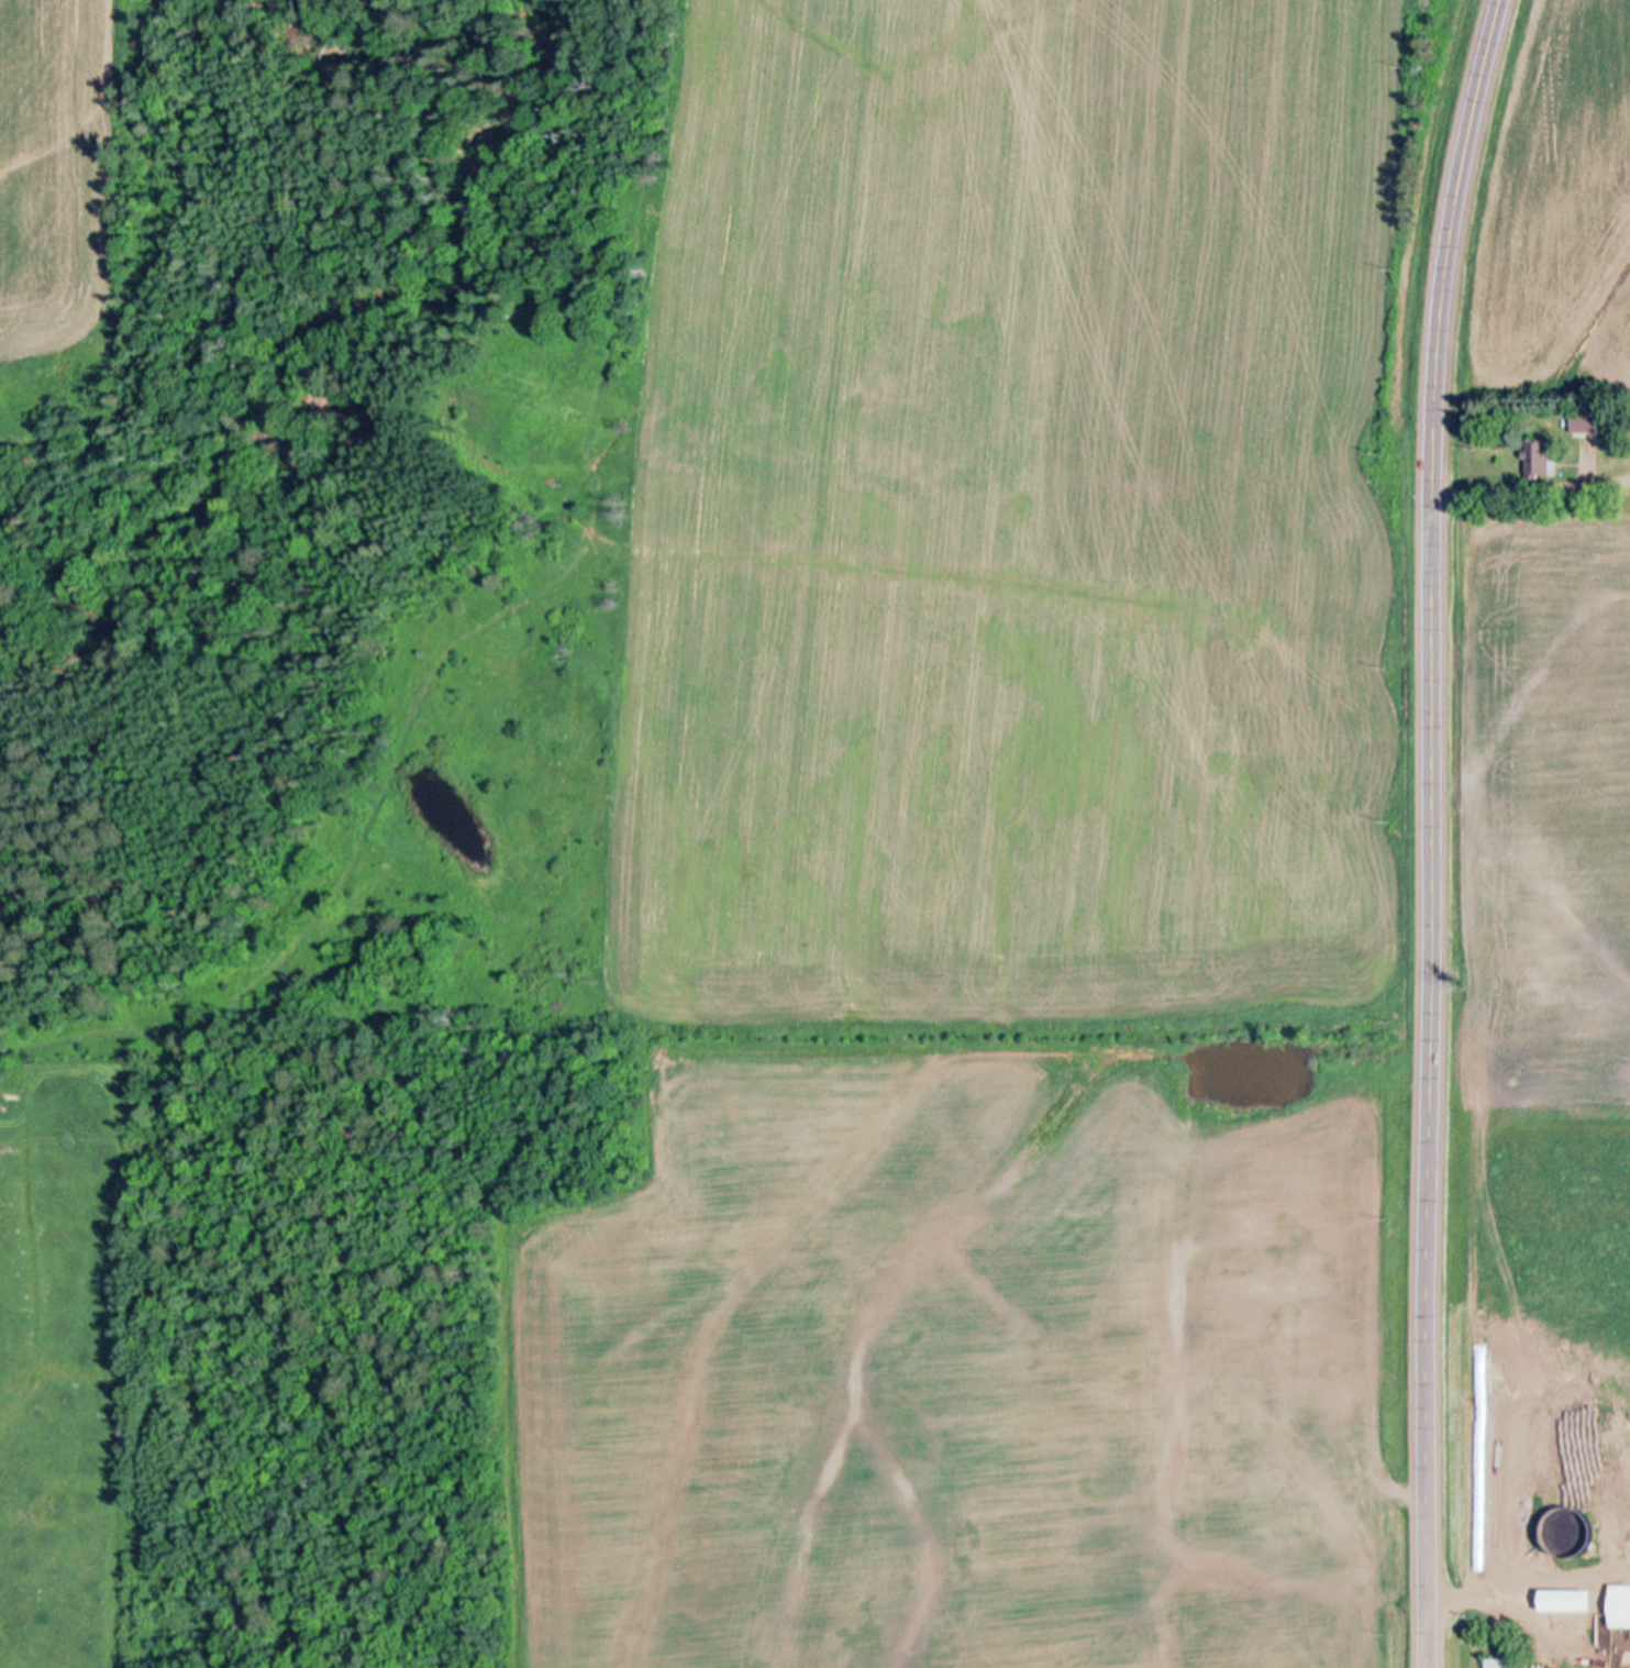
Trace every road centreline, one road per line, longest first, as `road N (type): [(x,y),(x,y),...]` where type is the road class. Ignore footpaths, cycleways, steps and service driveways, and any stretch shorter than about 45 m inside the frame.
road 1 (secondary): [(1428,1667),(1438,391),(1454,220),(1502,0)]

